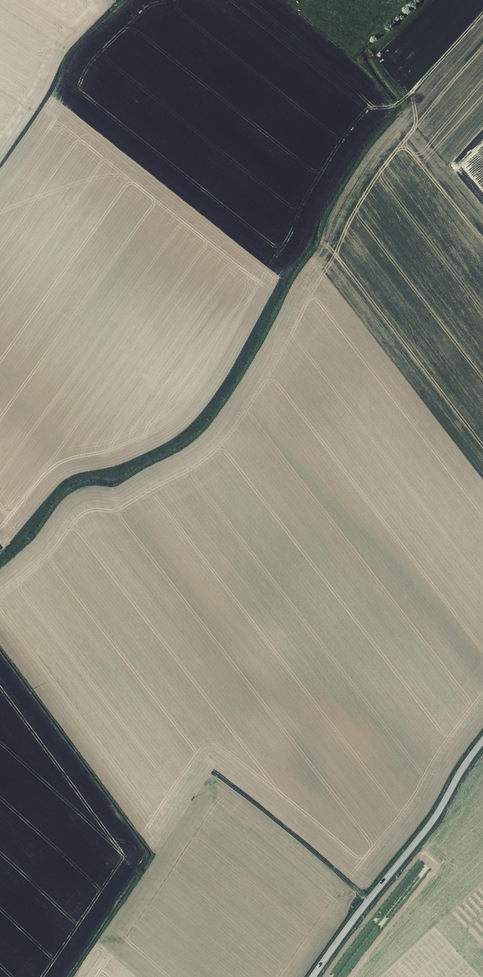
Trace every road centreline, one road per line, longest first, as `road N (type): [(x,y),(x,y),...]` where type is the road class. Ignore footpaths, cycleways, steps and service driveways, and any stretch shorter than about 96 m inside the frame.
road 1 (residential): [(482,740),(312,976)]

